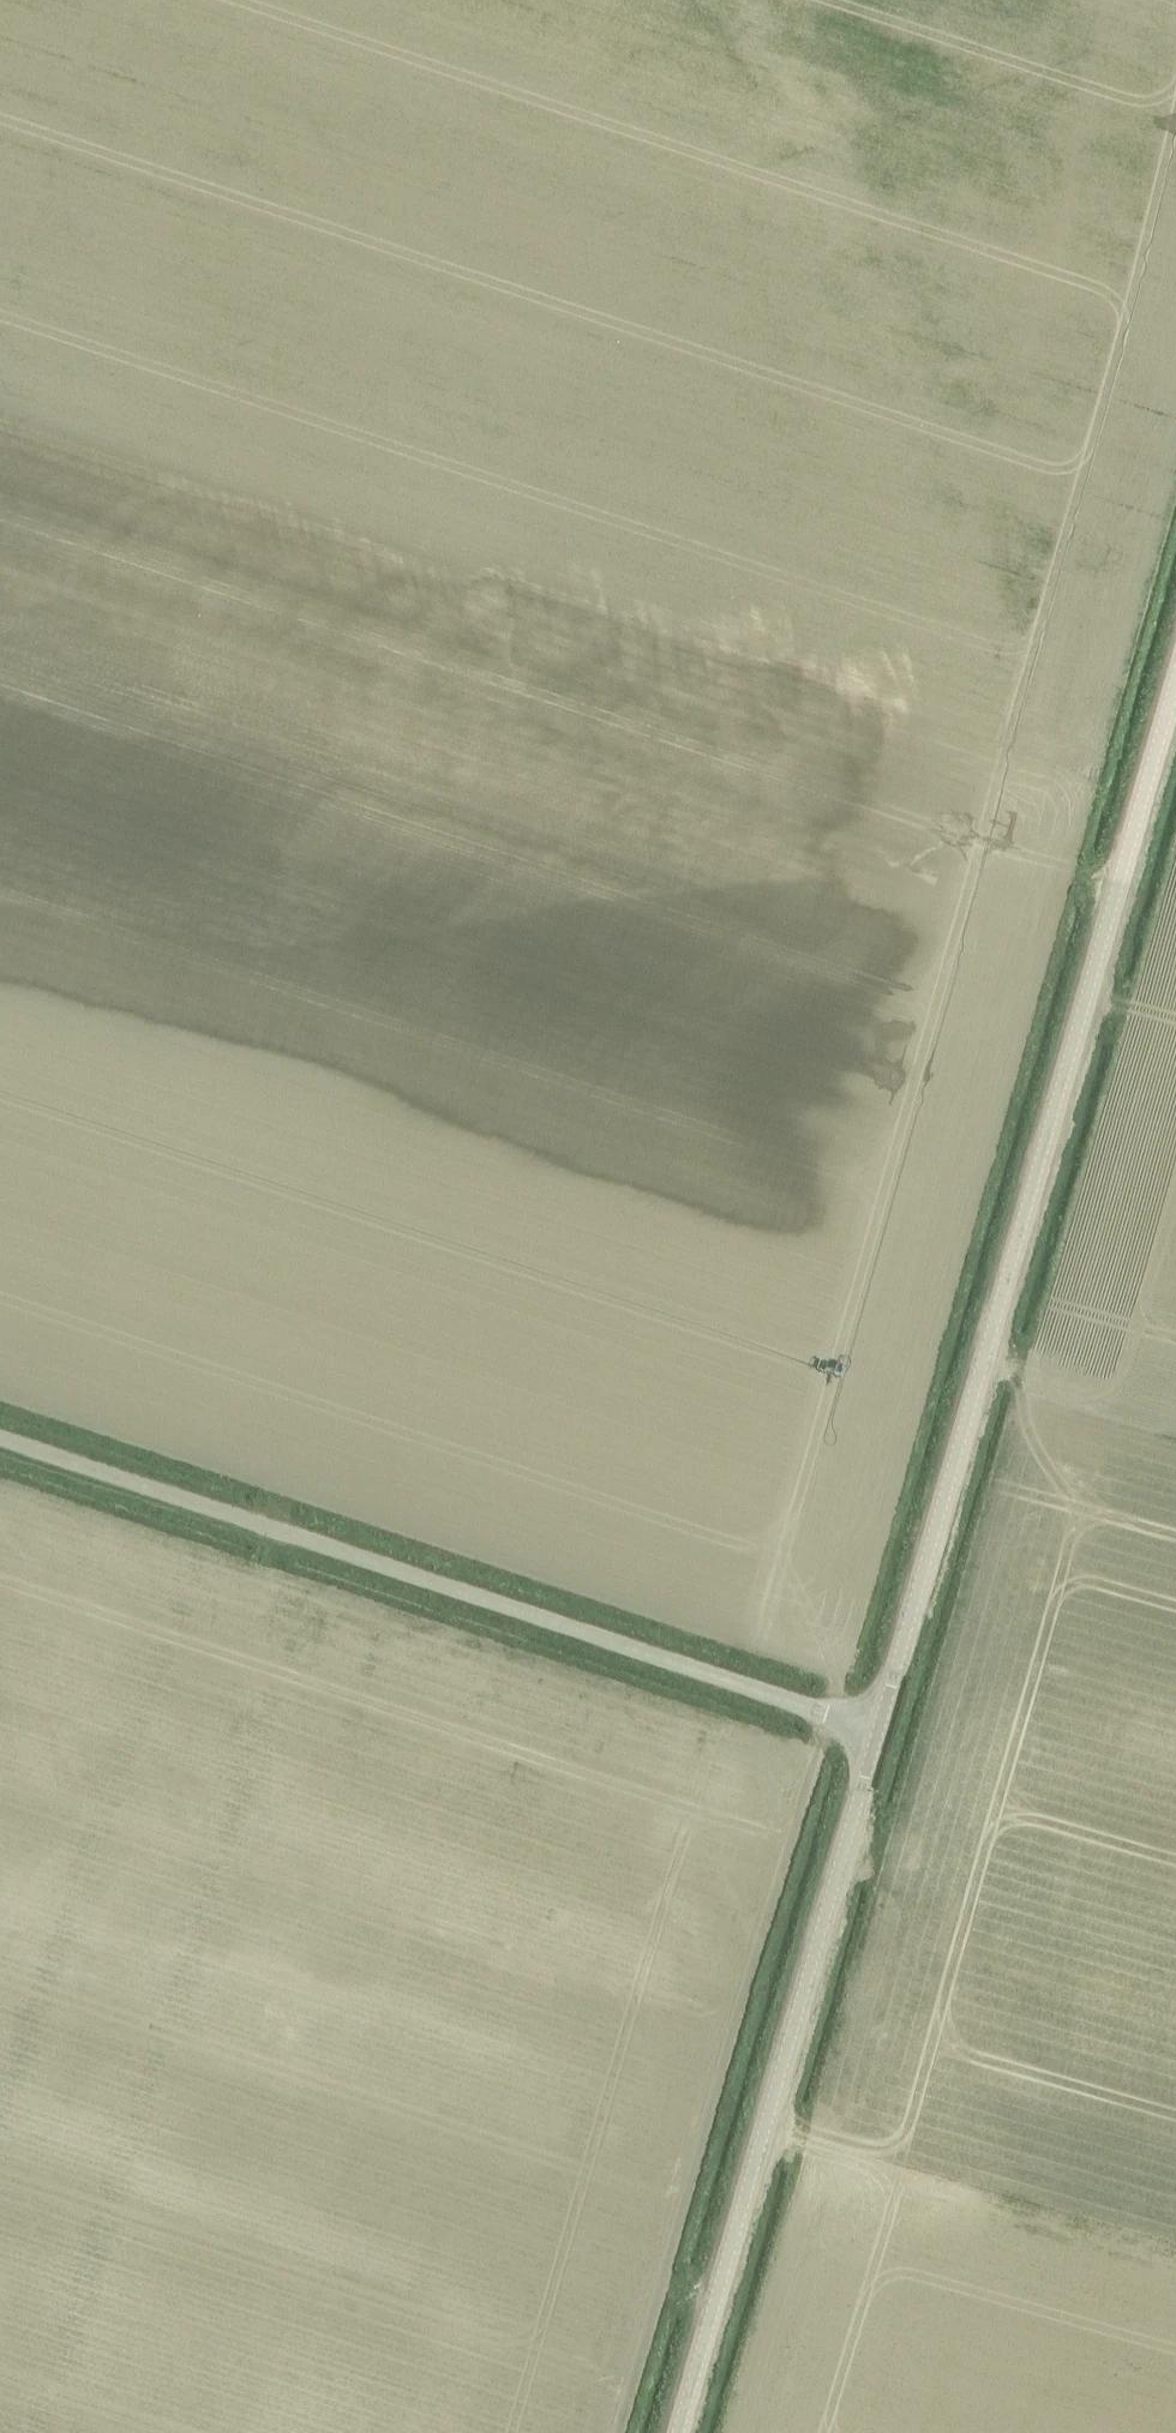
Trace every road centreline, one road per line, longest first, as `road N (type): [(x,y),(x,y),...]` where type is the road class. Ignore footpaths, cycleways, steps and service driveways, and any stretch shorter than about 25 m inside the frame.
road 1 (unclassified): [(878,1728),(1175,670)]
road 2 (unclassified): [(878,1728),(0,1438)]
road 3 (unclassified): [(678,2432),(878,1728)]

